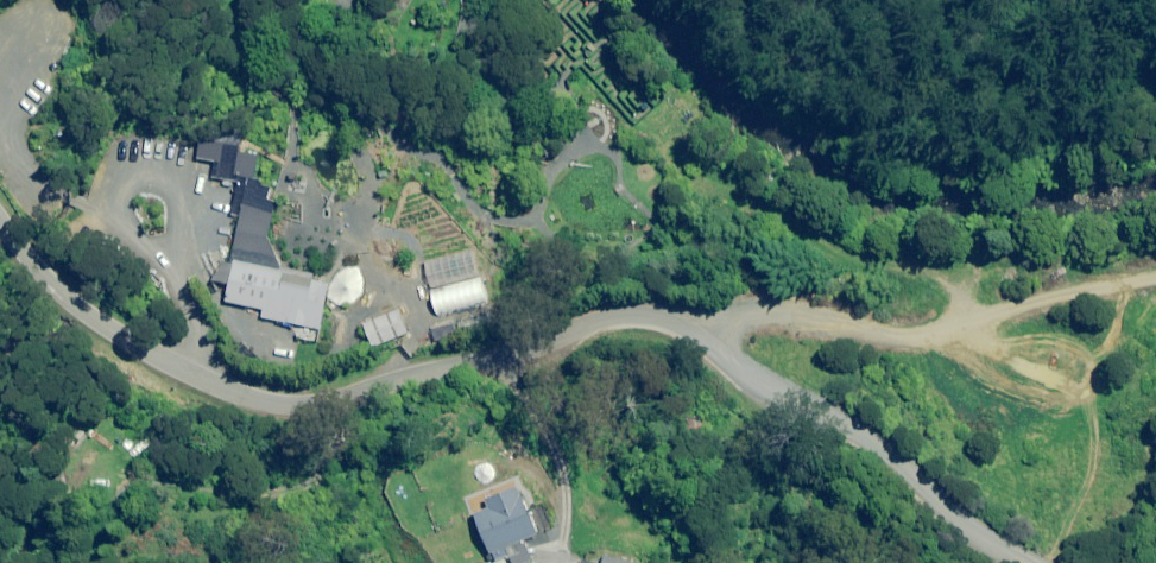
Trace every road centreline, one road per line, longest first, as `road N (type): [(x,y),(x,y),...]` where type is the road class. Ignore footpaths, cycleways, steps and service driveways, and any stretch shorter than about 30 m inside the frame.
road 1 (tertiary): [(0,213),(85,310),(122,337),(189,374),(244,390),(319,397),(532,352),(617,322),(683,329),(904,463),(1033,562)]
road 2 (track): [(1155,266),(983,299),(896,330),(753,299),(704,337)]

